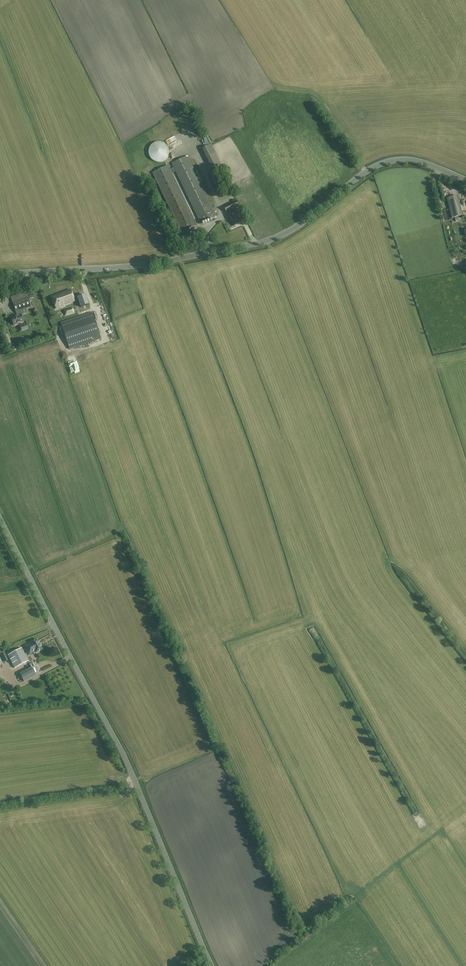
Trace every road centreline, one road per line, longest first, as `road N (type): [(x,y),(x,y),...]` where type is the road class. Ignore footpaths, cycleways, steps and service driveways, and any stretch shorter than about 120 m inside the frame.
road 1 (unclassified): [(217,965),(138,778),(0,515)]
road 2 (unclassified): [(0,272),(145,264),(256,243),(387,161),(429,162),(465,178)]

